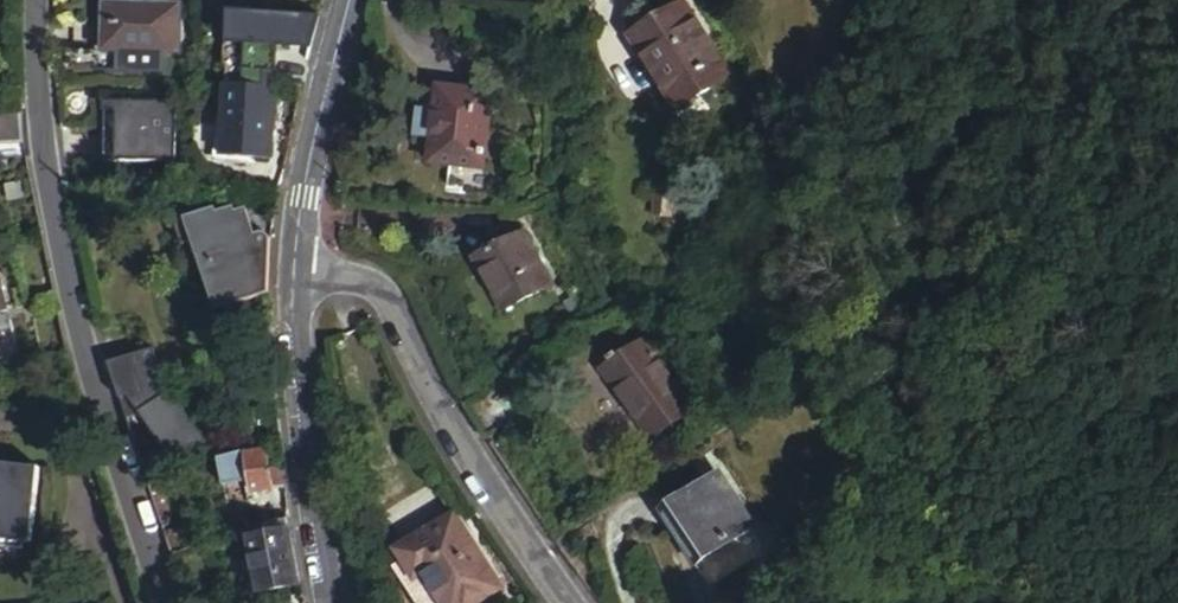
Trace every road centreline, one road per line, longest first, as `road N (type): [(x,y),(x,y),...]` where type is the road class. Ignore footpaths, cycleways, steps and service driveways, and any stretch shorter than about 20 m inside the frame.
road 1 (residential): [(32,0),(48,212),(164,602)]
road 2 (residential): [(296,265),(358,279),(383,305),(489,489),(571,602)]
road 3 (residential): [(296,265),(311,481),(334,602)]
road 4 (residential): [(296,265),(348,0)]
road 5 (track): [(1049,0),(1177,138)]

